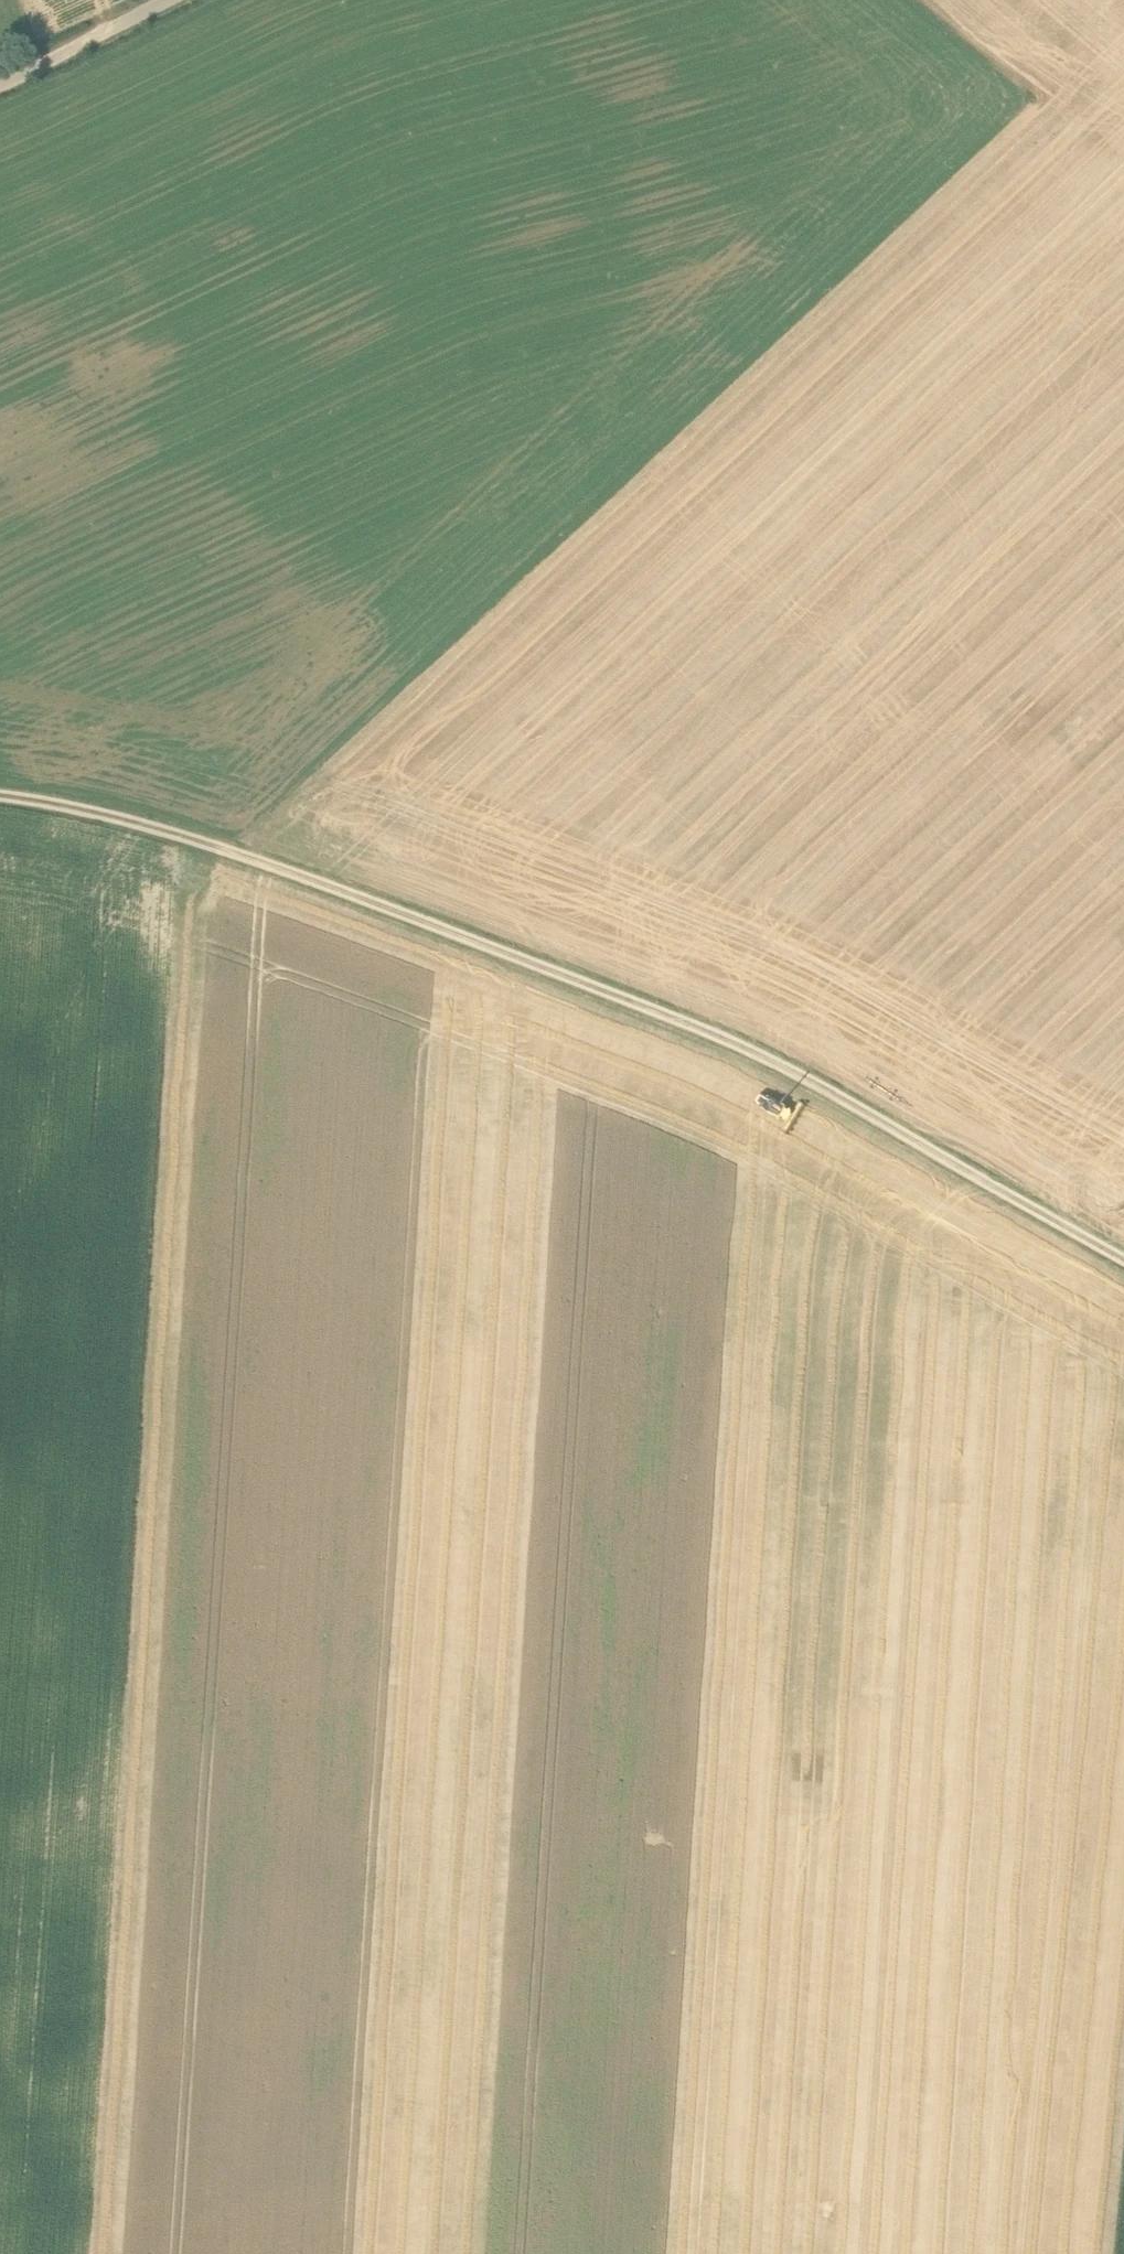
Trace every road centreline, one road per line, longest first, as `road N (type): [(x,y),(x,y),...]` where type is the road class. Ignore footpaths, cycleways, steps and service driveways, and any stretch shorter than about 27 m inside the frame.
road 1 (track): [(0,794),(102,813),(272,864),(732,1040),(1123,1259)]
road 2 (unclassified): [(168,0),(0,83)]

